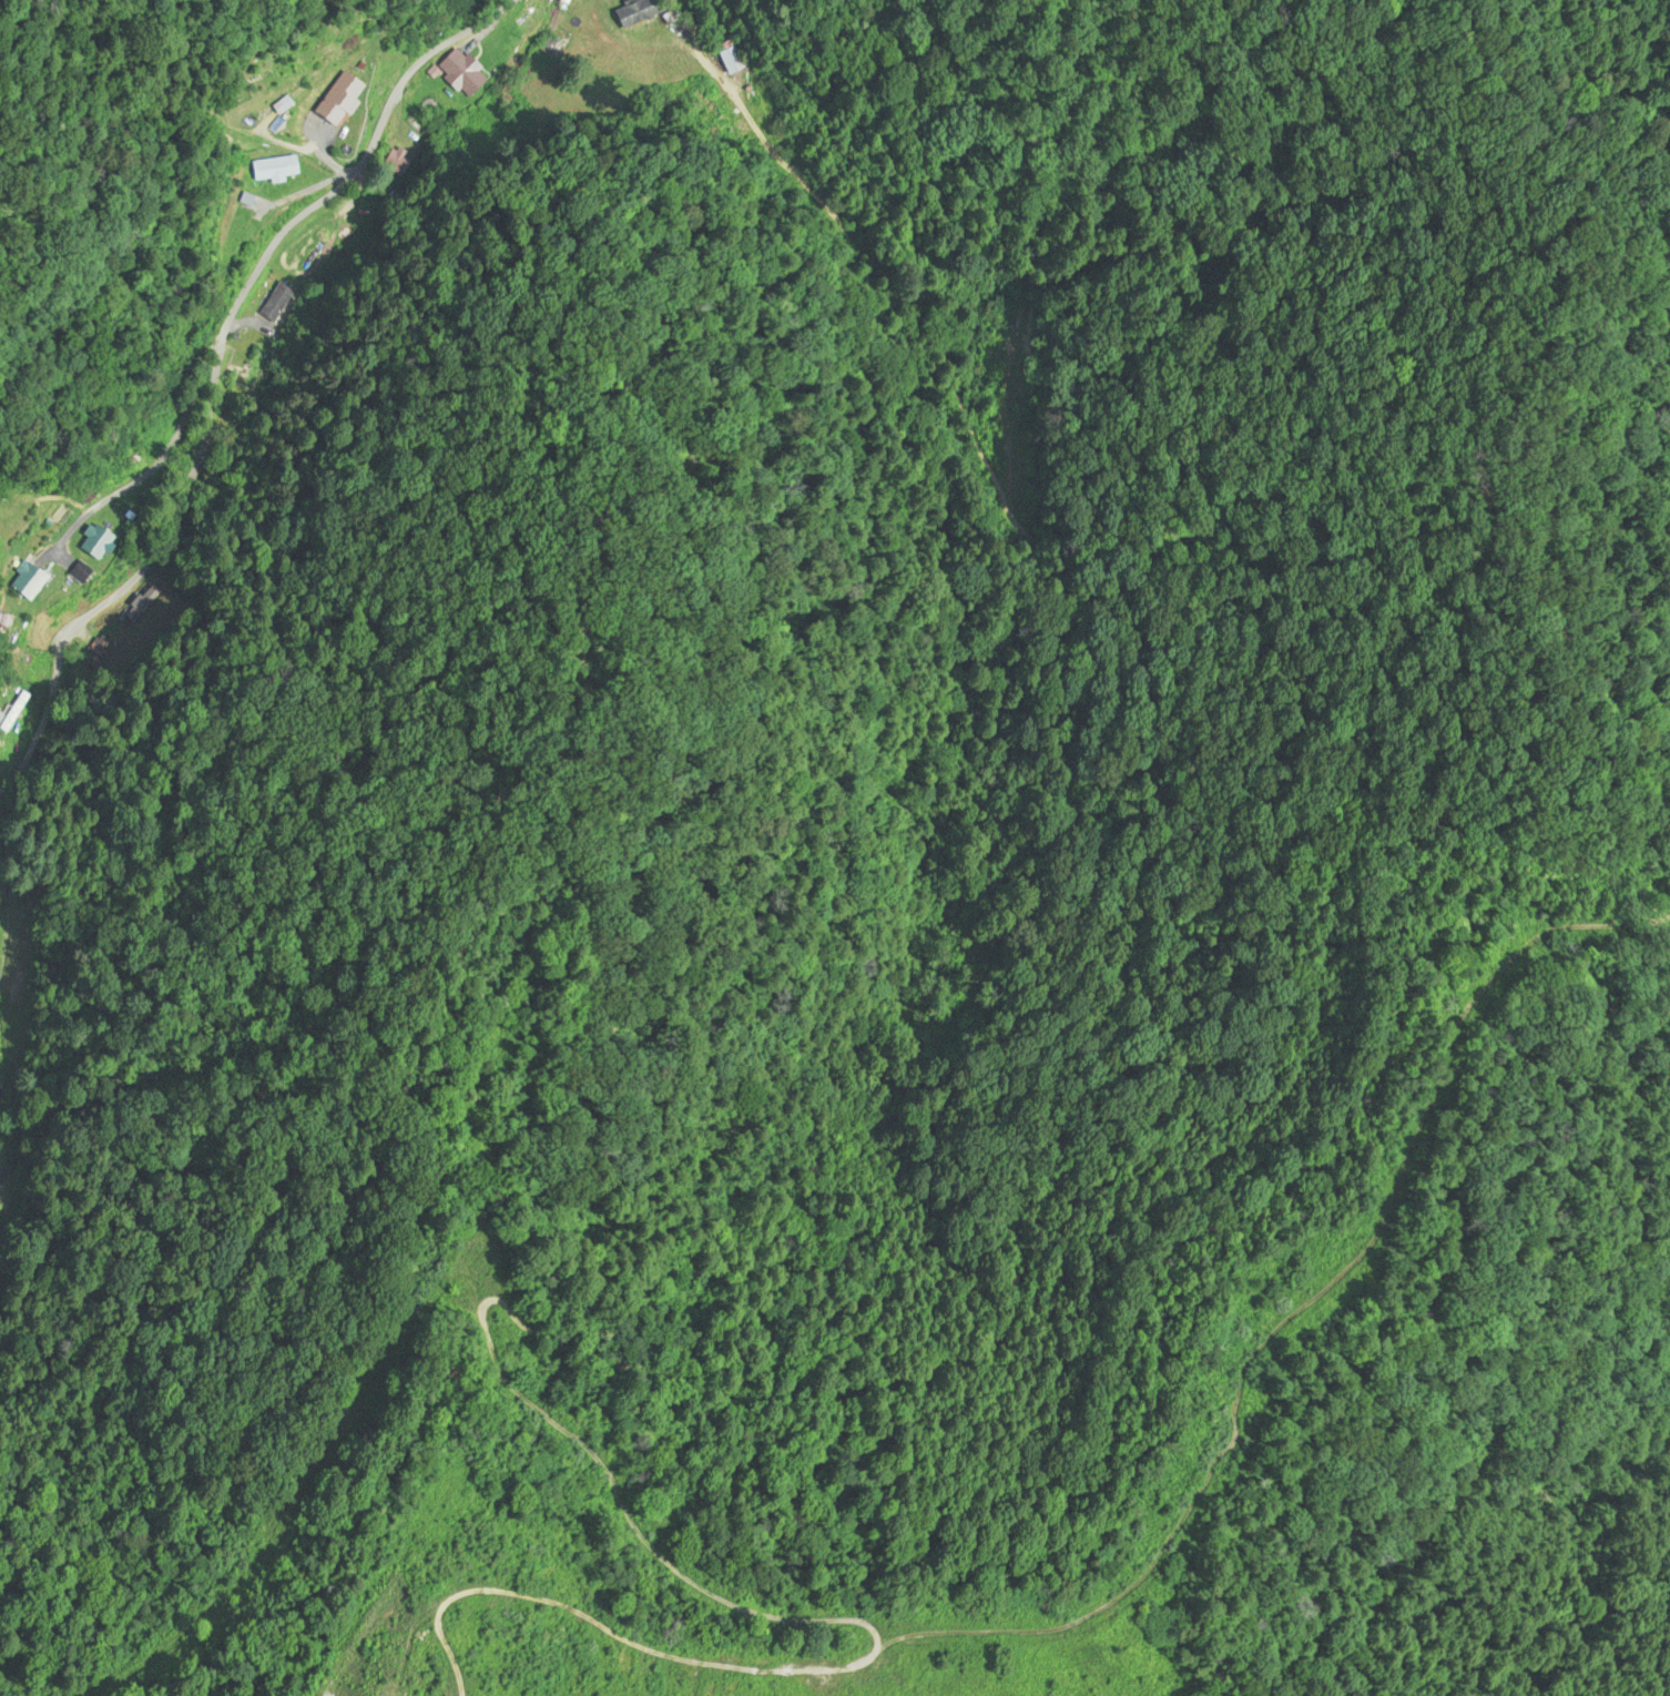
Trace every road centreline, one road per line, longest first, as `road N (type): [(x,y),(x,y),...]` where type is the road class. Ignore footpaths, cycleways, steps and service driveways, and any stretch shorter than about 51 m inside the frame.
road 1 (residential): [(0,666),(47,617),(289,145),(343,73),(446,0)]

